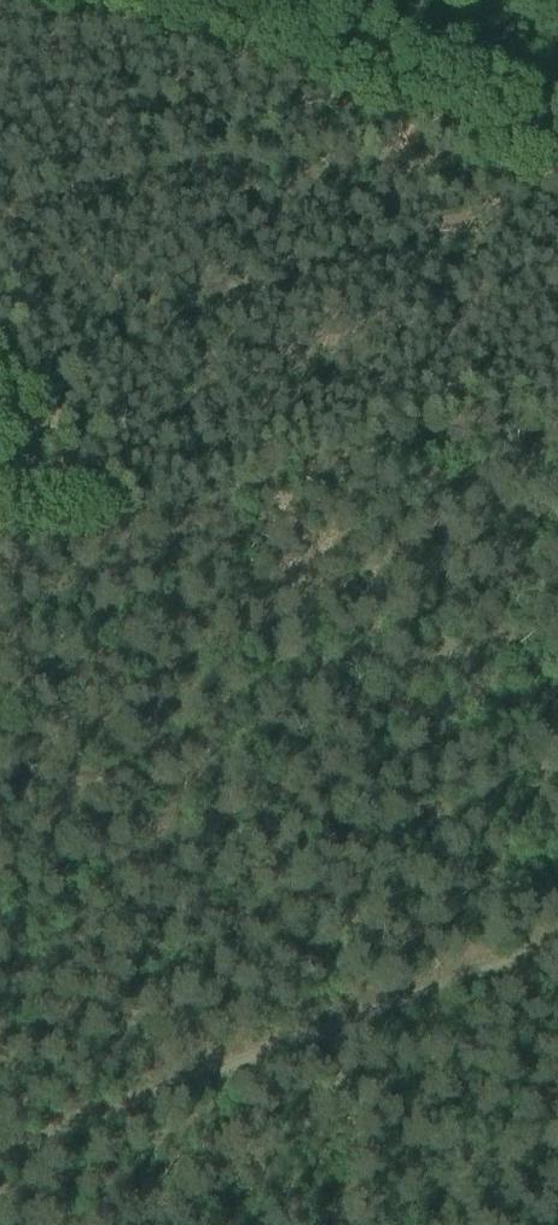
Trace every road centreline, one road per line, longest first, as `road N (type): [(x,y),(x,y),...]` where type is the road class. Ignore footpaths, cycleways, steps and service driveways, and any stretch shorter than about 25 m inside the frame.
road 1 (track): [(557,944),(0,1150)]
road 2 (track): [(557,146),(229,0)]

